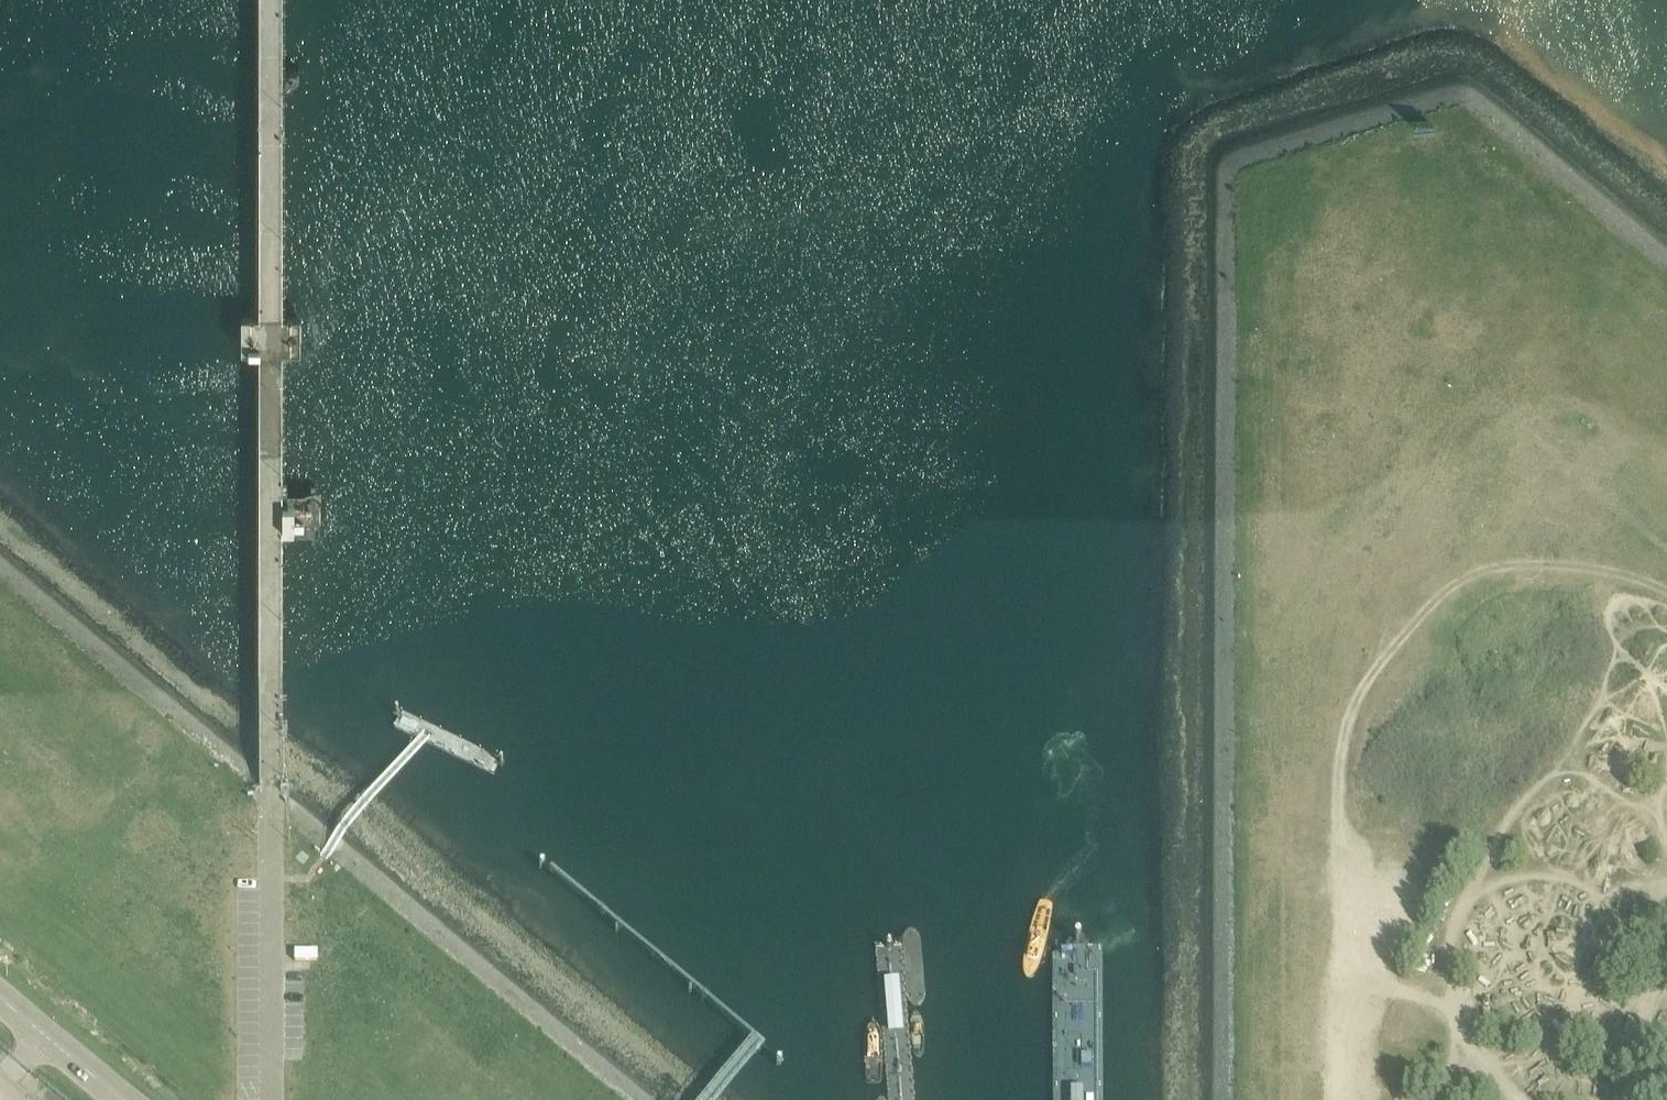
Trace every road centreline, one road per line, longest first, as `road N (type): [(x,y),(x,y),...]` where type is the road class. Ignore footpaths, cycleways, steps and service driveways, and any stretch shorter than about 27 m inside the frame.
road 1 (track): [(1345,827),(1348,740),(1370,682),(1455,586),(1492,567),(1556,565),(1632,576),(1666,595)]
road 2 (unclassified): [(120,1099),(0,997)]

